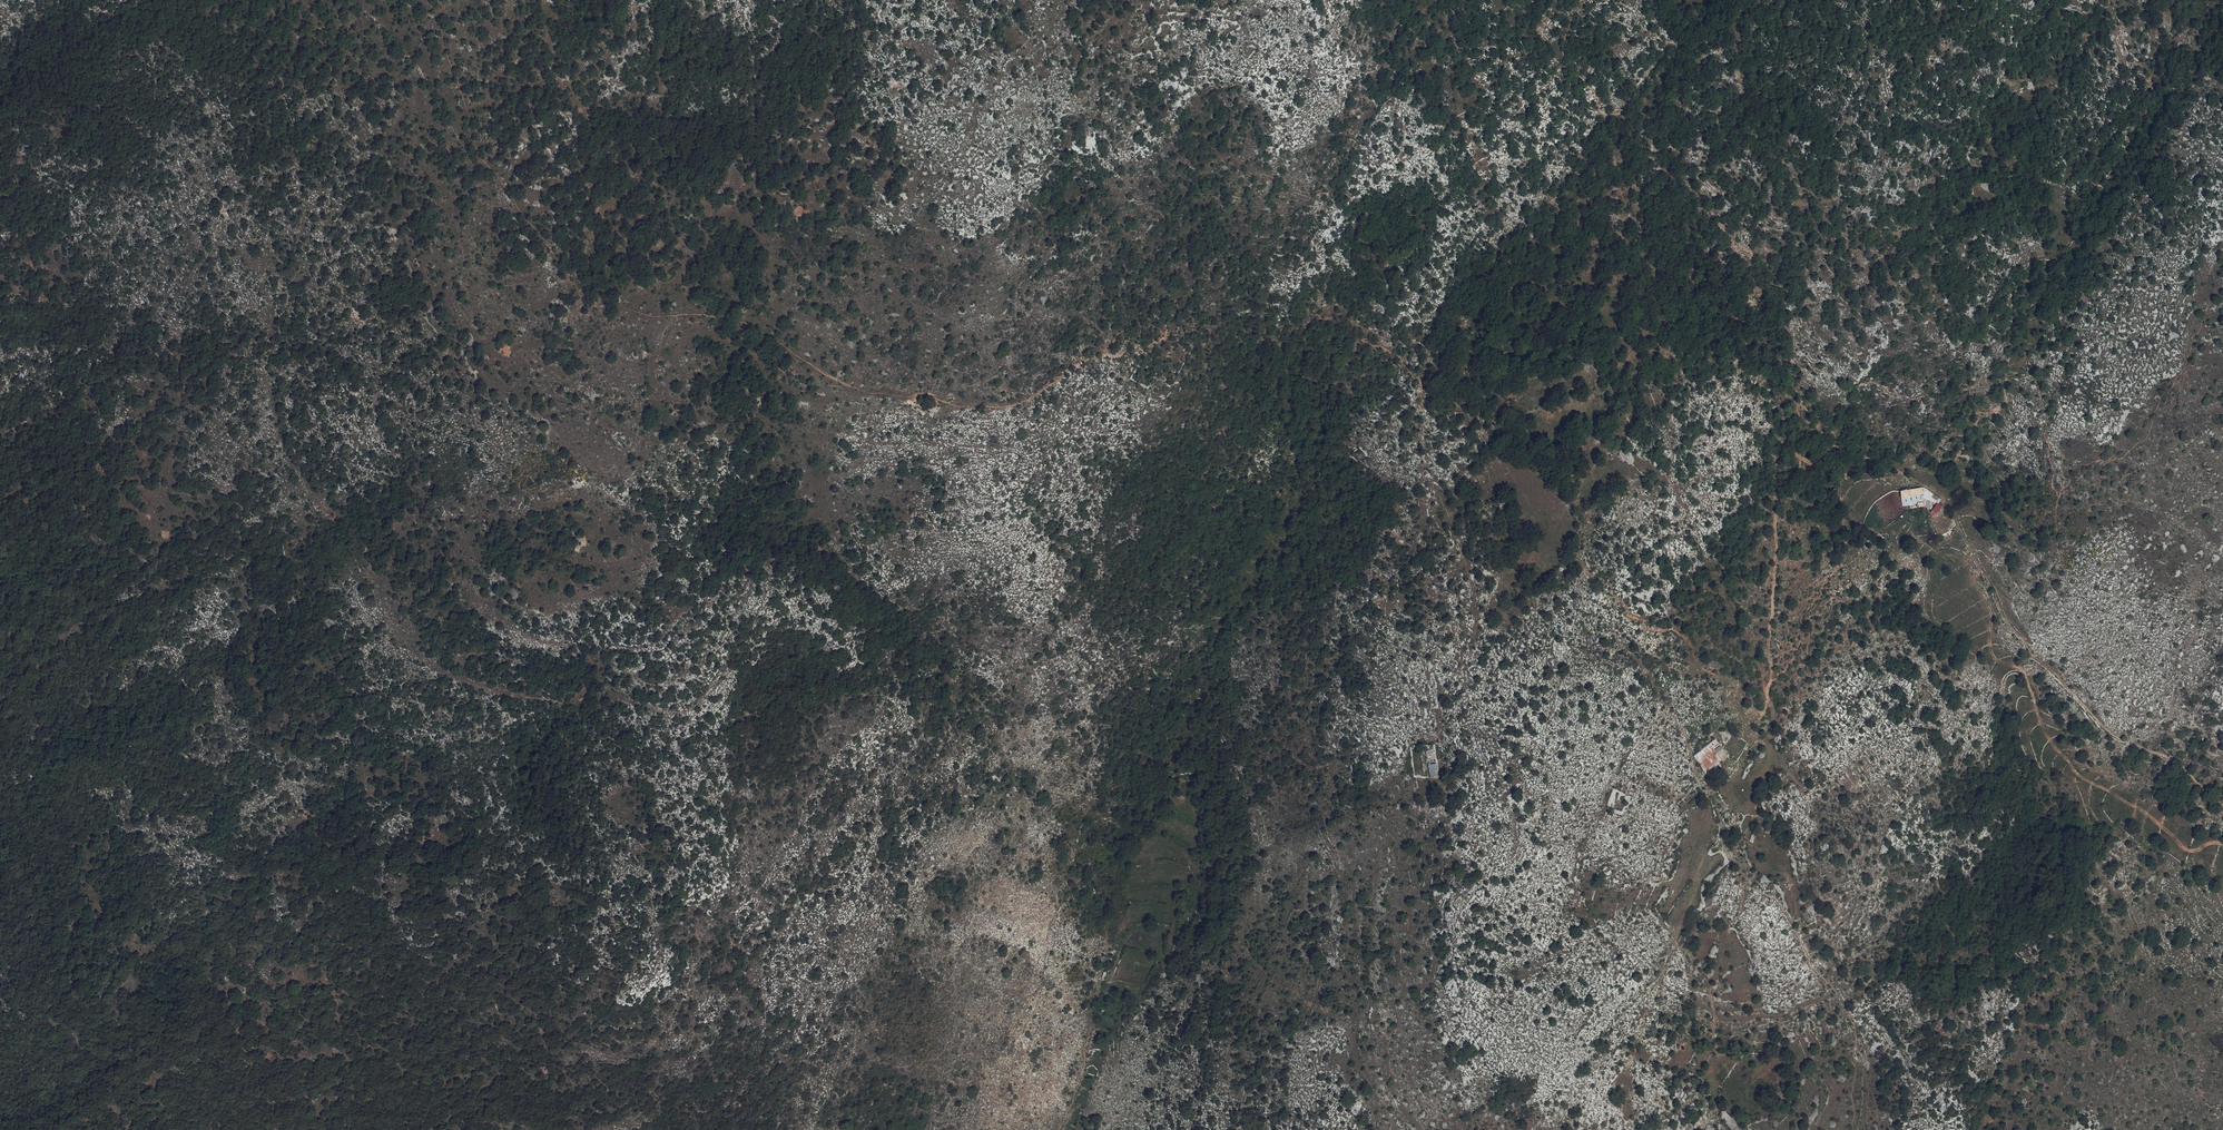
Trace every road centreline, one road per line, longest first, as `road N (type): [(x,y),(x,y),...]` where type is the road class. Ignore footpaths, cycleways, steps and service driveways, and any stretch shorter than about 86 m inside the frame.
road 1 (track): [(1967,564),(1912,539),(1916,514),(1883,531),(1853,520),(1842,508),(1840,479),(1798,456),(1787,440),(1777,447),(1767,690)]
road 2 (track): [(2222,843),(2184,850),(2149,814),(2082,778),(2054,747),(2022,669),(1993,652),(1992,614),(1967,564)]
road 3 (track): [(1767,690),(1775,714),(1772,749),(1736,816)]

